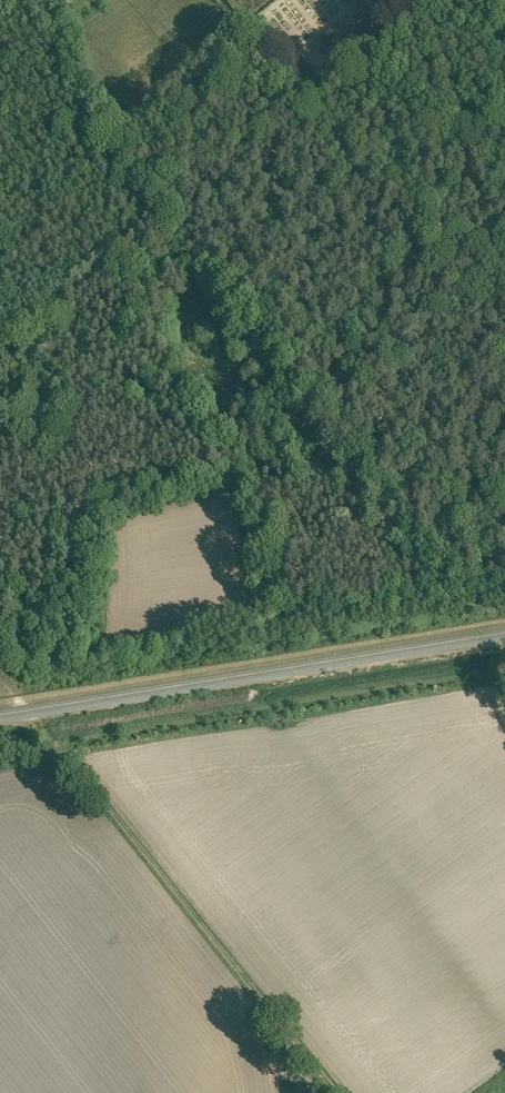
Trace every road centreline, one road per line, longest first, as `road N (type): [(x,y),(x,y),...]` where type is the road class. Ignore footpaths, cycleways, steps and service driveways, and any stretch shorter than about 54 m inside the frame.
road 1 (track): [(74,769),(335,1092)]
road 2 (track): [(249,635),(234,393)]

